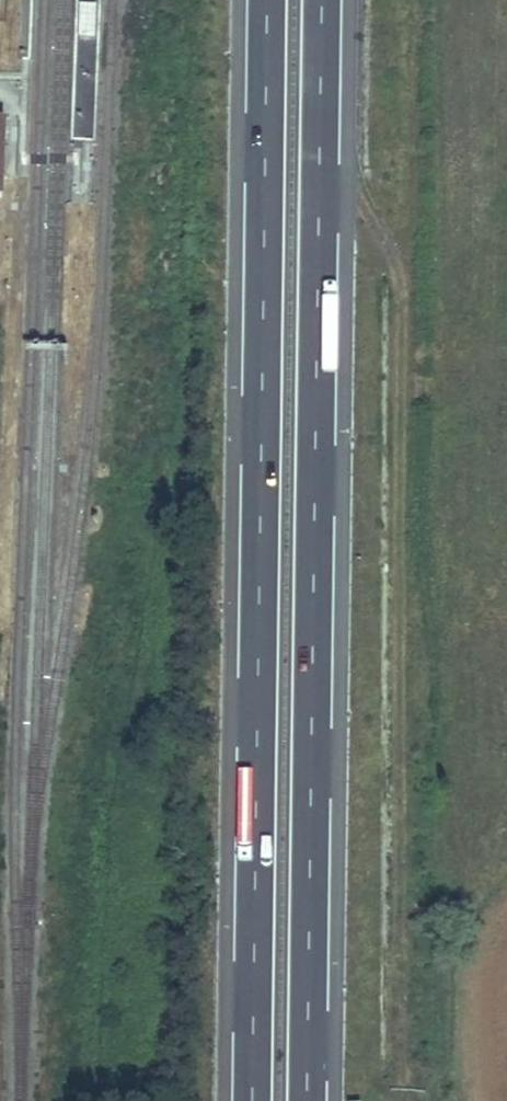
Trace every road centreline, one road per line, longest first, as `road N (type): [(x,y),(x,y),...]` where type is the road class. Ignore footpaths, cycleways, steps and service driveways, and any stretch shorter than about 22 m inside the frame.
road 1 (motorway): [(267,0),(251,1100)]
road 2 (motorway): [(307,1100),(322,0)]

